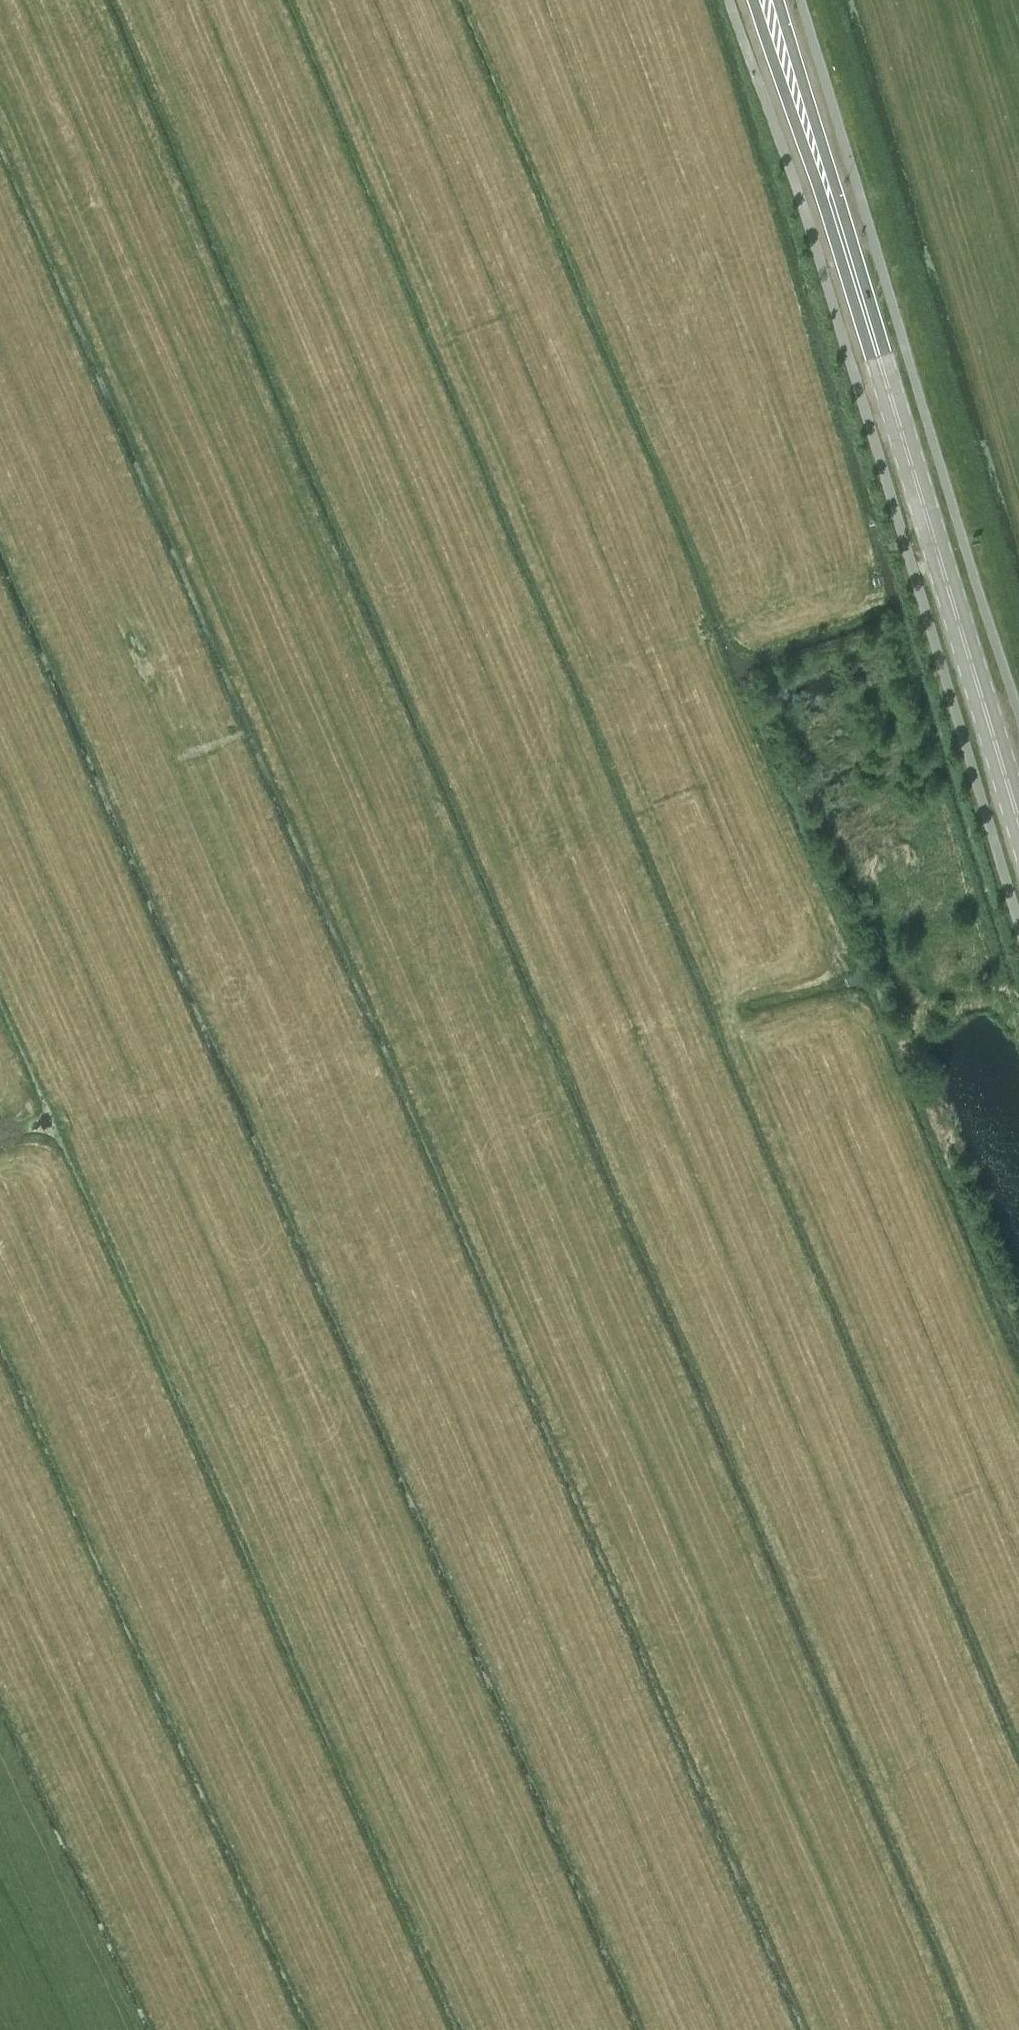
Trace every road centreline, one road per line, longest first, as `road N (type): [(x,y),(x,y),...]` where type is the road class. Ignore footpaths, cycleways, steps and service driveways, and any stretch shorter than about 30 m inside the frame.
road 1 (primary): [(1018,818),(854,273)]
road 2 (primary): [(757,0),(854,273)]
road 3 (primary): [(854,273),(846,219),(779,0)]

